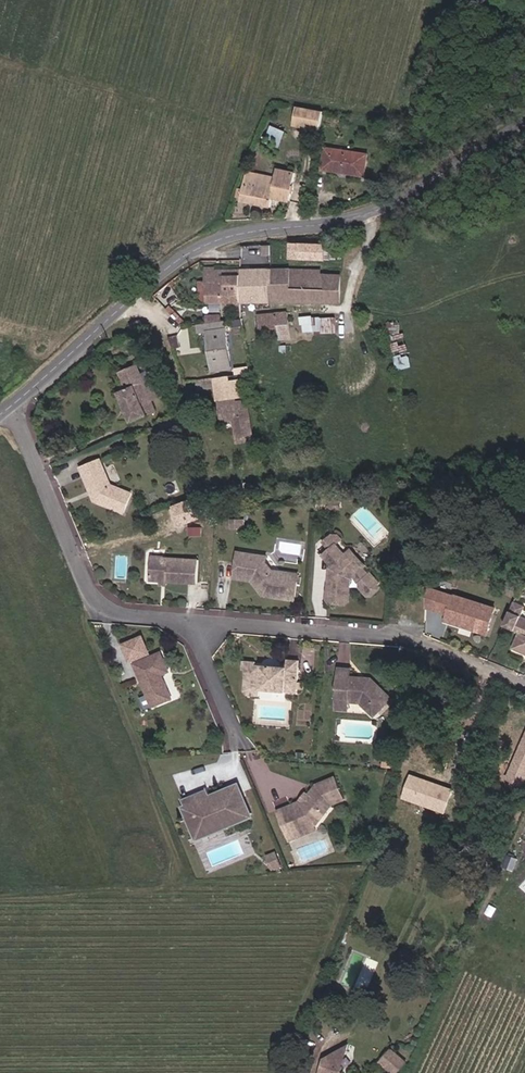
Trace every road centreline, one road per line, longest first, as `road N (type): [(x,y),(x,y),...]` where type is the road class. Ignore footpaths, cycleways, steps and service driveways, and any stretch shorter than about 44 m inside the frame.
road 1 (residential): [(14,404),(186,253),(234,234),(379,207),(524,129)]
road 2 (residential): [(524,685),(404,636),(191,621)]
road 3 (residential): [(191,621),(109,608),(90,584),(14,404)]
road 4 (residential): [(239,743),(191,621)]

